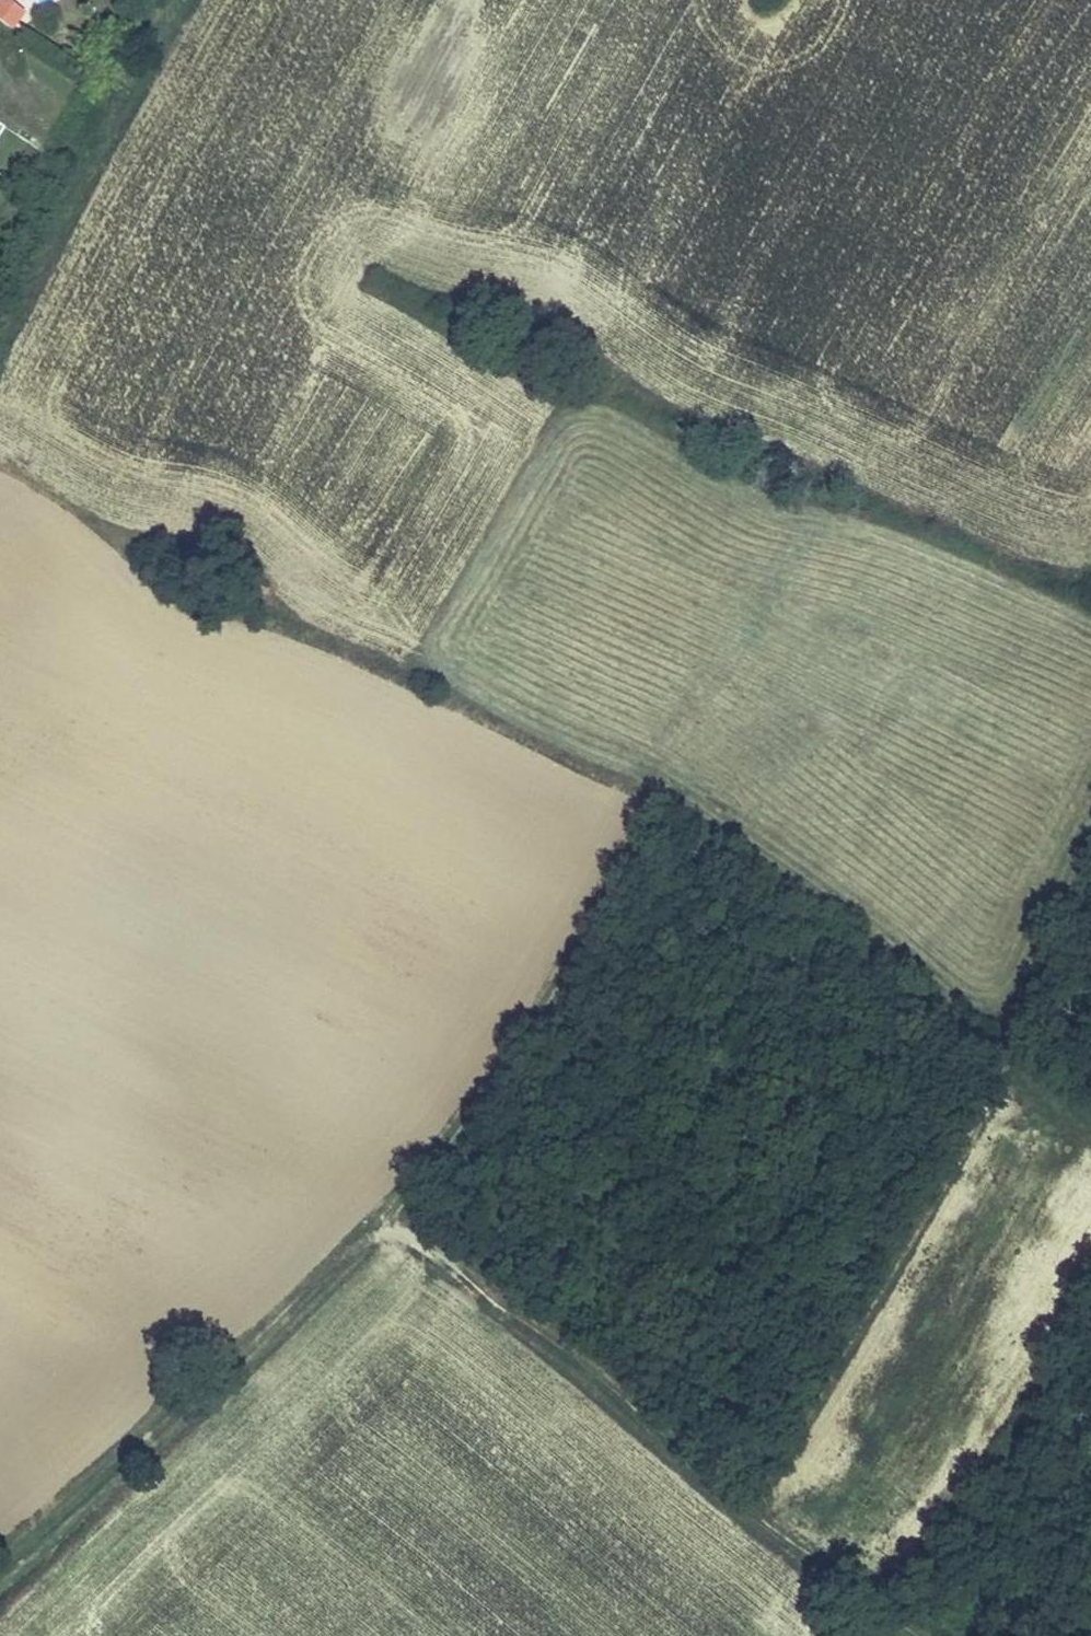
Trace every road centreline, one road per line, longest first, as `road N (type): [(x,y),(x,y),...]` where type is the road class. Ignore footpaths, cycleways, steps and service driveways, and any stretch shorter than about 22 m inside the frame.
road 1 (track): [(0,1576),(356,1249),(381,1238),(409,1239),(752,1513),(932,1635)]

